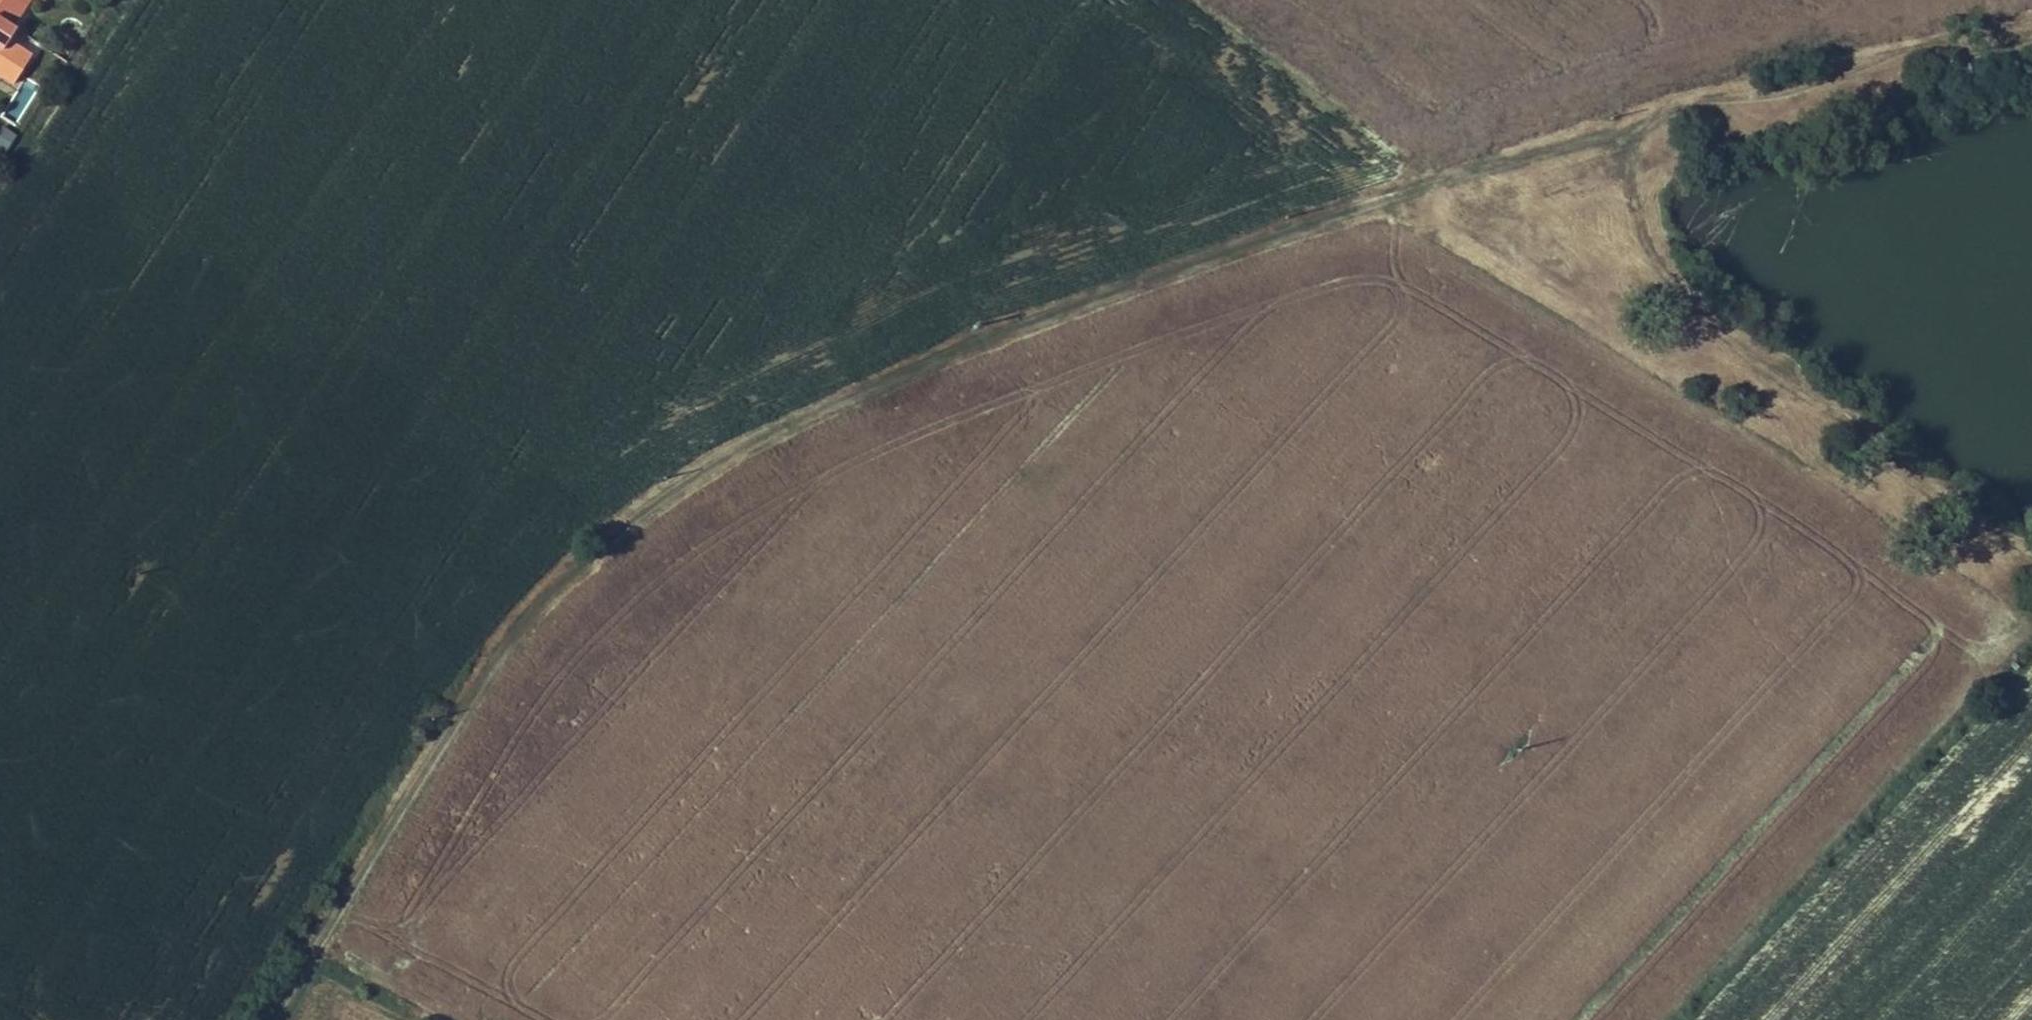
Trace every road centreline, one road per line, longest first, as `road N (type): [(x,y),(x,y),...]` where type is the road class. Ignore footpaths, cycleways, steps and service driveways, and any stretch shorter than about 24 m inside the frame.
road 1 (track): [(2031,39),(1997,52),(1923,43),(1378,202),(958,345),(783,423),(682,480),(542,599),(267,1019)]

